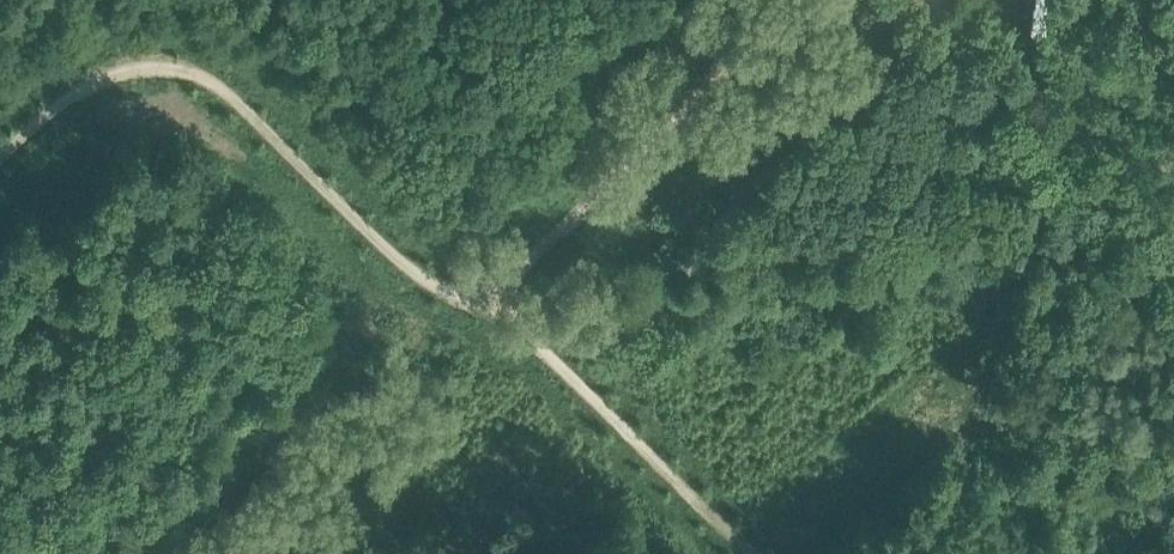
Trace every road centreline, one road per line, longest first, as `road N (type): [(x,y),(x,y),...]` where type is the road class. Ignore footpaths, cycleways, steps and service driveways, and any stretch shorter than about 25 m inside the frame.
road 1 (unclassified): [(1173,252),(935,0)]

